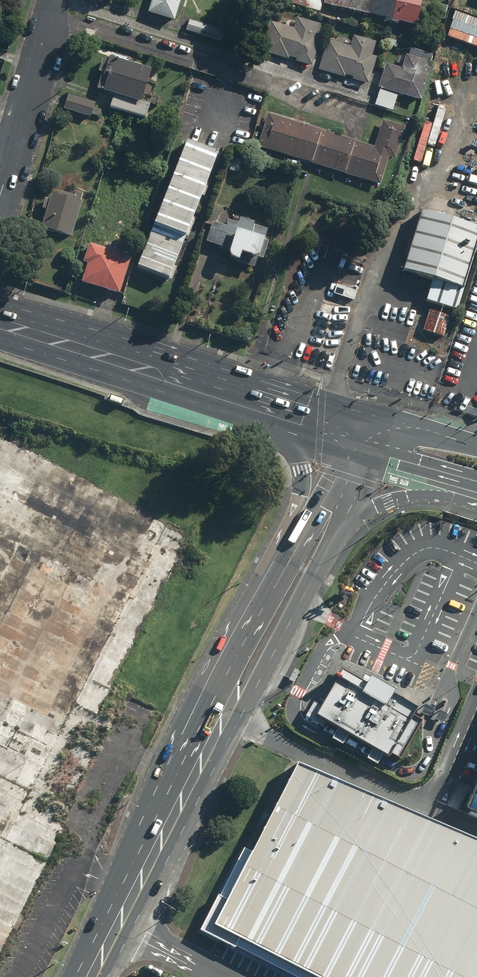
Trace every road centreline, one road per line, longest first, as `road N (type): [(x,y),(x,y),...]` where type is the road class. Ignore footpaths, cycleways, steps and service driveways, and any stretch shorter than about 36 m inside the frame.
road 1 (secondary): [(222,717),(91,976)]
road 2 (primary): [(302,530),(306,499),(290,442),(250,408),(193,382)]
road 3 (secondary): [(222,717),(233,667),(302,530)]
road 4 (residential): [(0,196),(54,0)]
road 5 (primary): [(193,382),(0,323)]
road 6 (secondary): [(319,564),(258,679),(222,717)]
road 7 (primary): [(476,493),(390,504),(319,564)]
road 8 (secondary): [(373,452),(319,564)]

